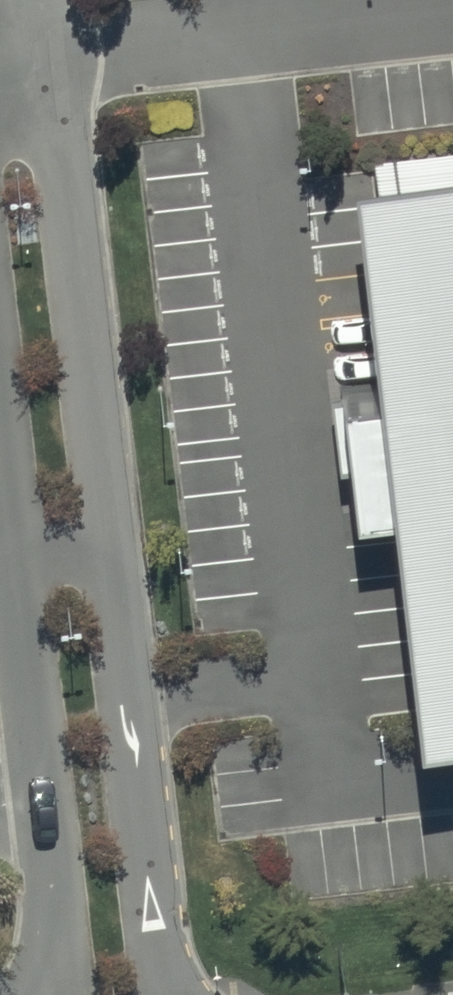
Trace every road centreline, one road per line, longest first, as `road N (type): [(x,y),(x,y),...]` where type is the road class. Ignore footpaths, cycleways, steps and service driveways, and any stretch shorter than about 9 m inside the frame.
road 1 (unclassified): [(106,541),(148,881),(171,994)]
road 2 (unclassified): [(47,97),(106,541)]
road 3 (unclassified): [(66,994),(16,552)]
road 4 (unclassified): [(16,552),(0,405)]

